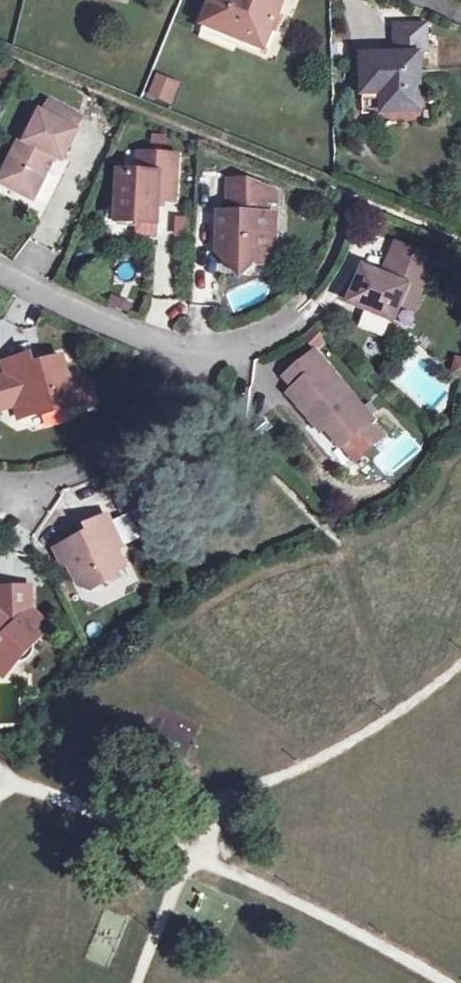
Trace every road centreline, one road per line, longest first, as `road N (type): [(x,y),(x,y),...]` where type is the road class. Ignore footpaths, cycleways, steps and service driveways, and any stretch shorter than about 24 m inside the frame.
road 1 (residential): [(0,273),(147,339),(225,352),(309,313)]

